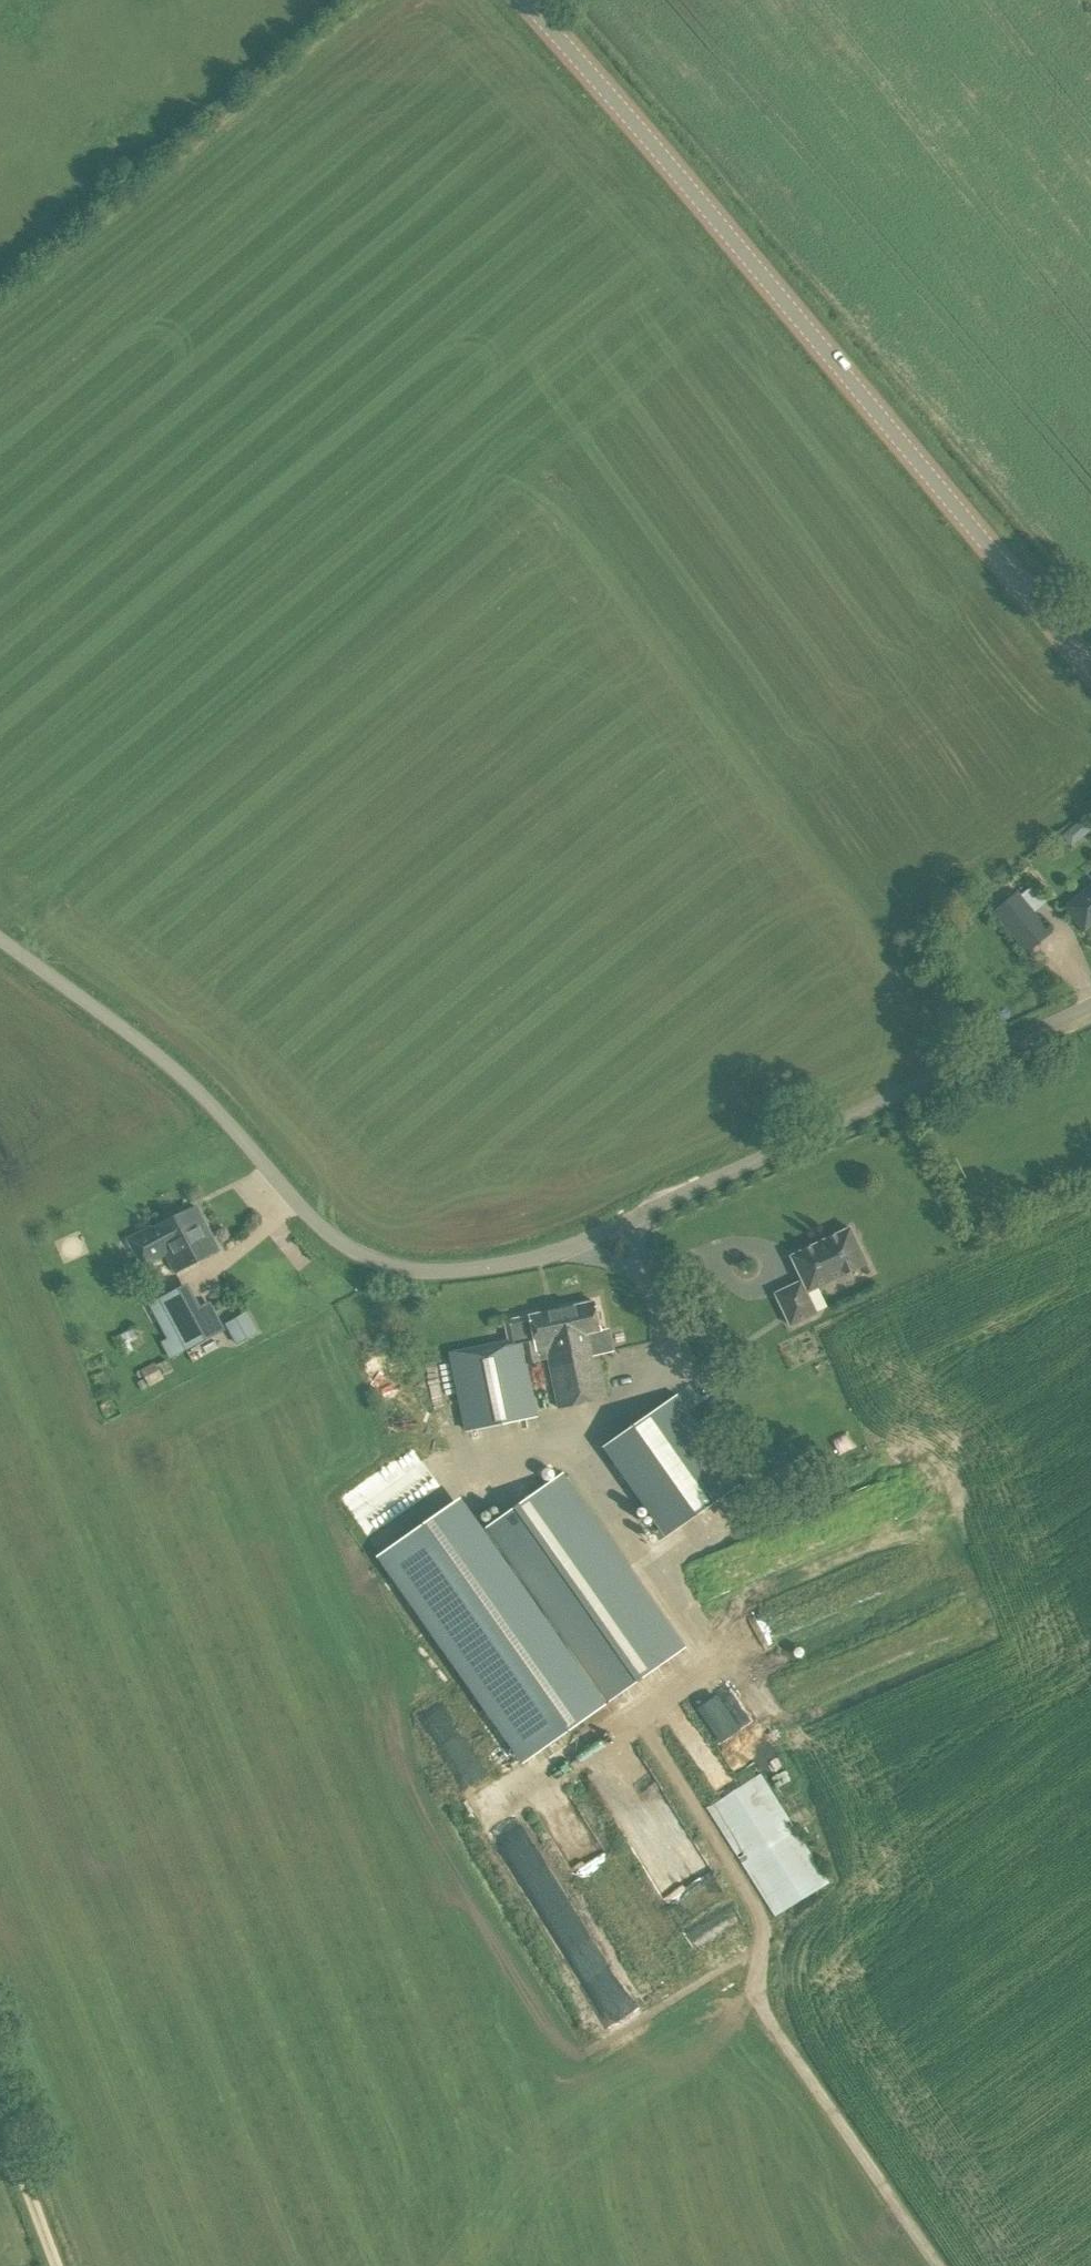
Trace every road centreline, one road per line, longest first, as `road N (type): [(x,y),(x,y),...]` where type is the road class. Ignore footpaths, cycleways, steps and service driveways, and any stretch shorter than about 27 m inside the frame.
road 1 (unclassified): [(1090,1010),(581,1242),(451,1273),(402,1271),(338,1243),(180,1070),(0,940)]
road 2 (secondary): [(1090,669),(526,0)]
road 3 (track): [(55,2265),(0,2124)]

